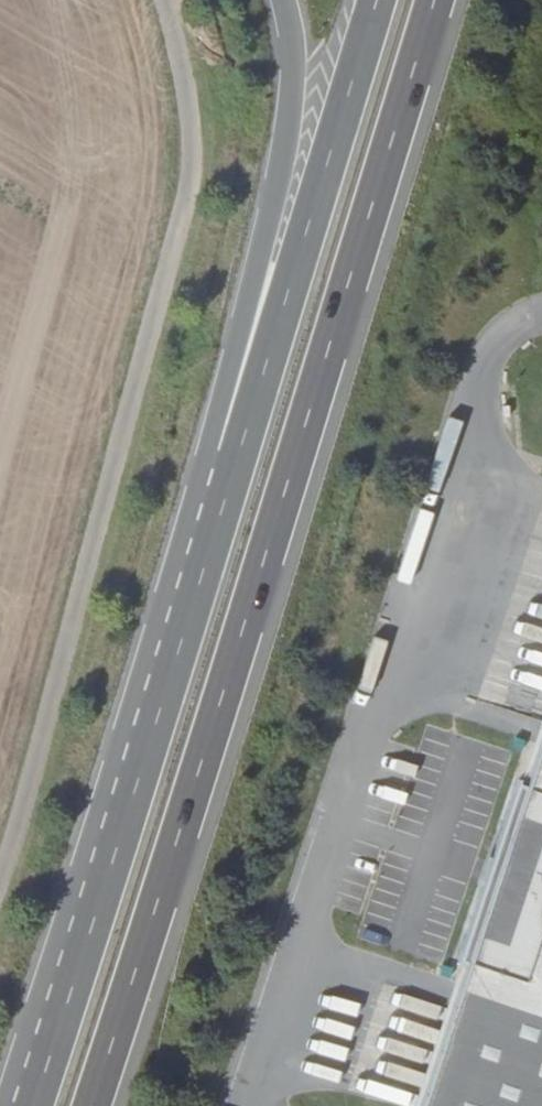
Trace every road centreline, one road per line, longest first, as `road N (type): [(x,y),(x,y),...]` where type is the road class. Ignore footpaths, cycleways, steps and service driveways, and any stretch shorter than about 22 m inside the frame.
road 1 (trunk): [(88,1105),(432,0)]
road 2 (unclassified): [(164,0),(189,103),(188,190),(0,881)]
road 3 (trunk): [(380,0),(222,519),(198,557)]
road 4 (trunk): [(198,557),(25,1105)]
road 5 (trunk): [(289,0),(303,68),(284,186),(203,474),(198,557)]

